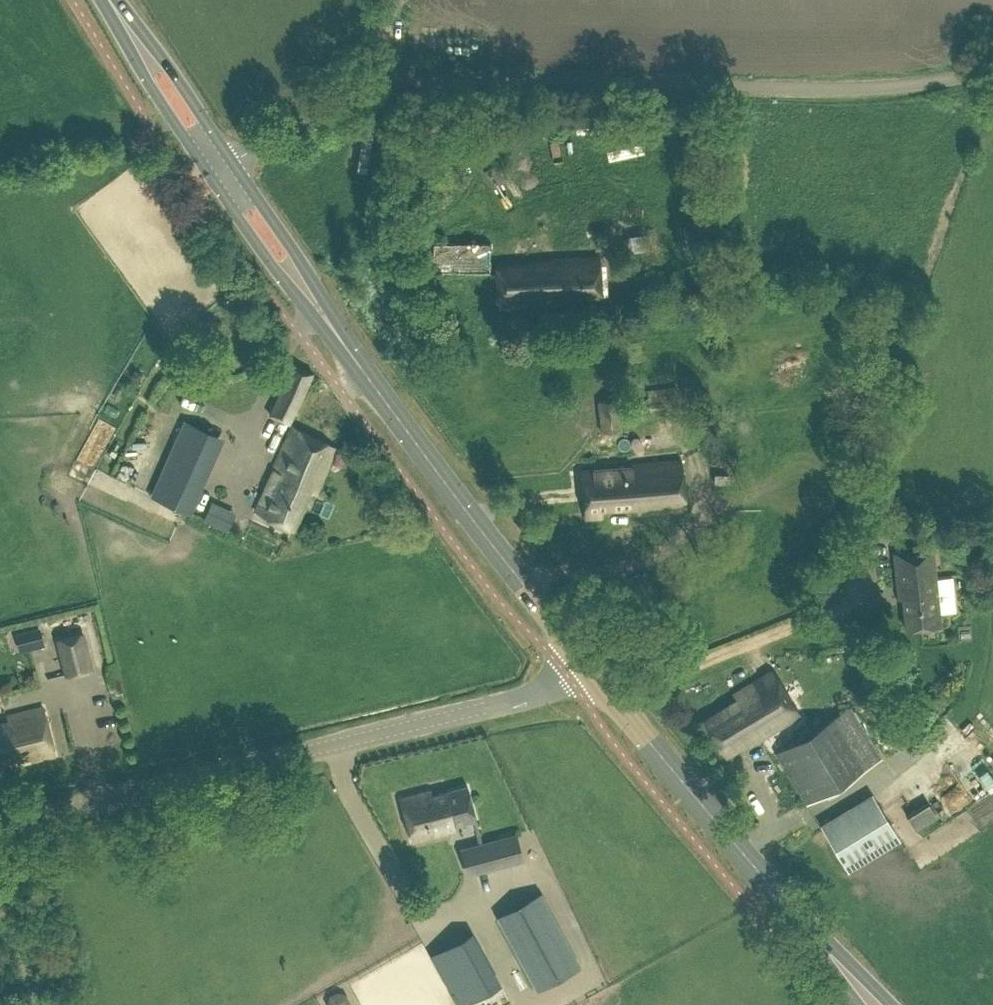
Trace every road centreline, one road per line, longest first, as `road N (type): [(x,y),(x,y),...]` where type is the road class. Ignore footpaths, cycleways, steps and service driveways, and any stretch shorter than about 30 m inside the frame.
road 1 (tertiary): [(0,823),(547,690),(586,660)]
road 2 (unclassified): [(992,71),(914,84),(755,86),(388,77)]
road 3 (primary): [(586,660),(336,332)]
road 4 (primary): [(824,946),(586,660)]
road 5 (primary): [(209,173),(271,265),(336,332)]
road 6 (primary): [(336,332),(294,251),(231,160)]
road 7 (primary): [(231,160),(170,67),(110,0)]
road 8 (primary): [(110,0),(147,81),(209,173)]
road 9 (unclassified): [(388,77),(349,88),(231,160)]

